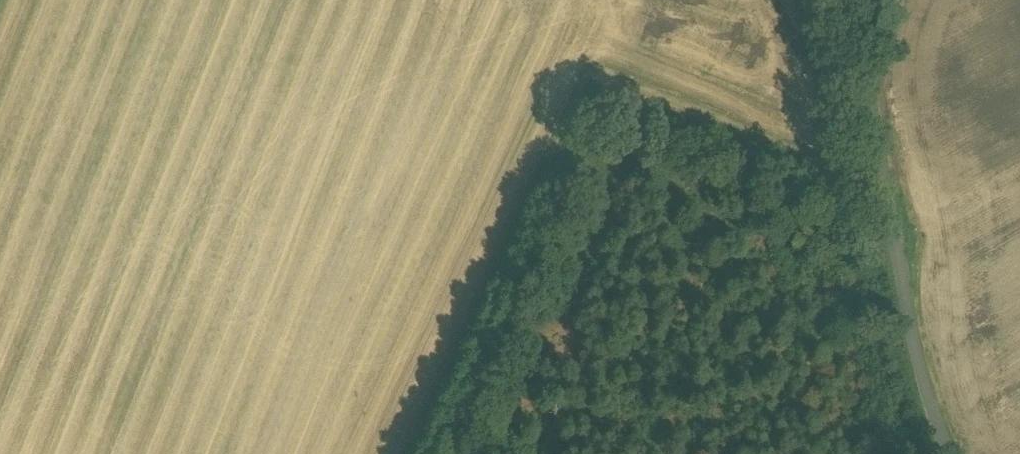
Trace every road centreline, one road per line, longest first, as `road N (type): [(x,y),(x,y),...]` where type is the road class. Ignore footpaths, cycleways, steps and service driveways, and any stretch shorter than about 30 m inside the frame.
road 1 (unclassified): [(947,453),(904,327),(881,218),(861,0)]

